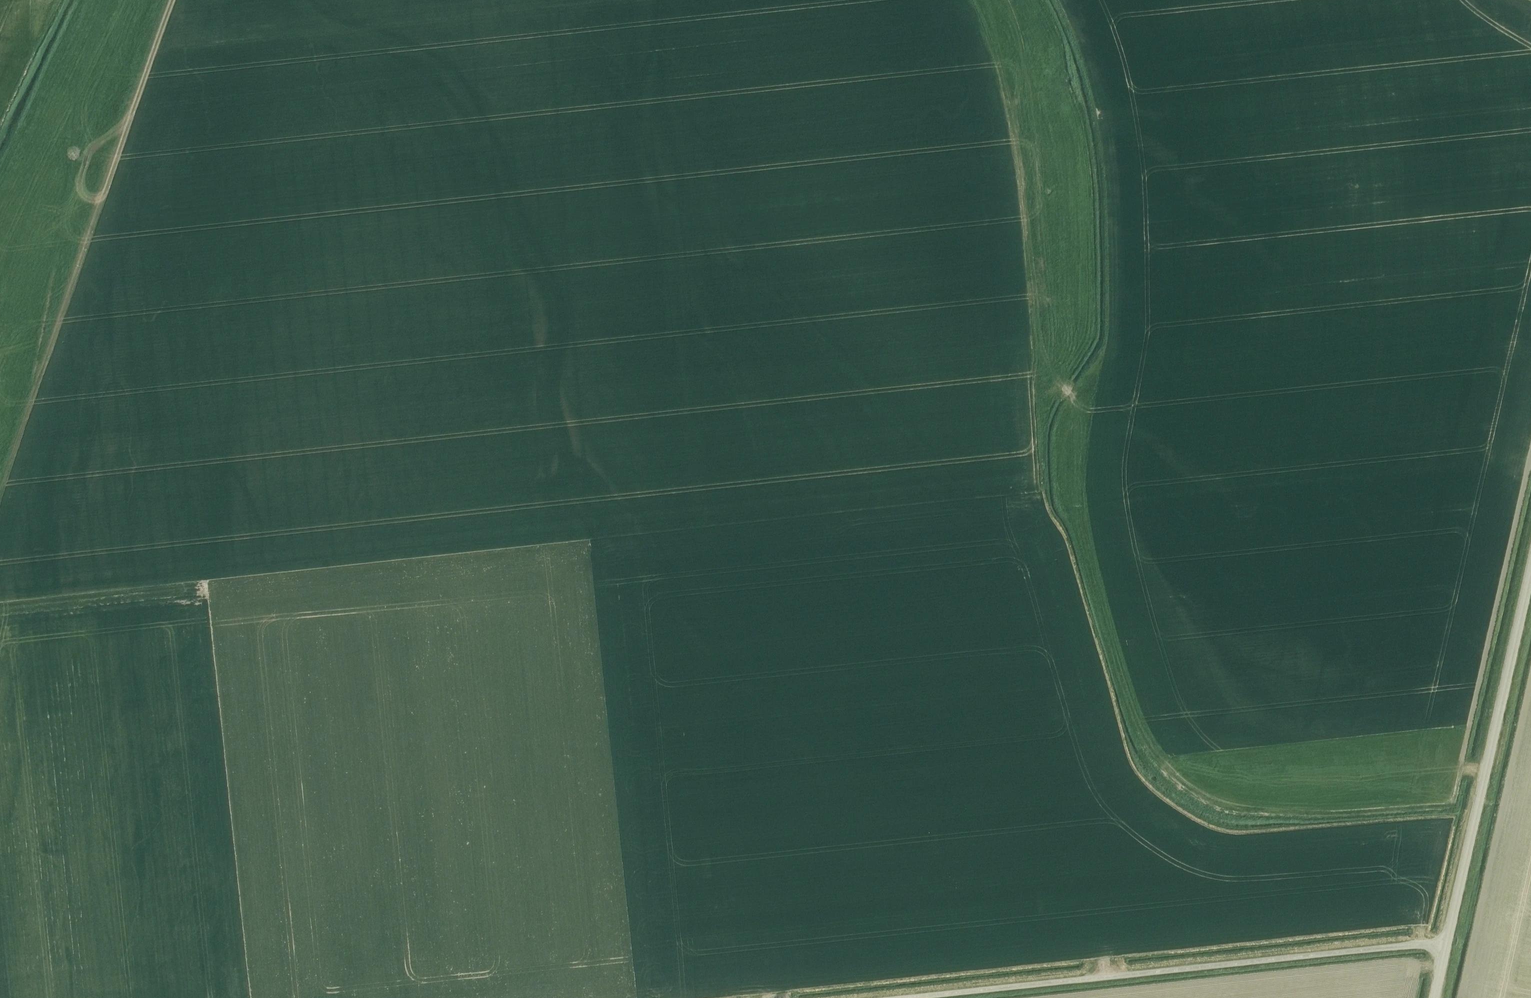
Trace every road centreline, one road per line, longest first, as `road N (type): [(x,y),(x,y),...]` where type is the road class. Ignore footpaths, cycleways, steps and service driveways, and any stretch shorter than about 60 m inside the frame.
road 1 (unclassified): [(922,997),(1446,941)]
road 2 (unclassified): [(1446,941),(1530,565)]

